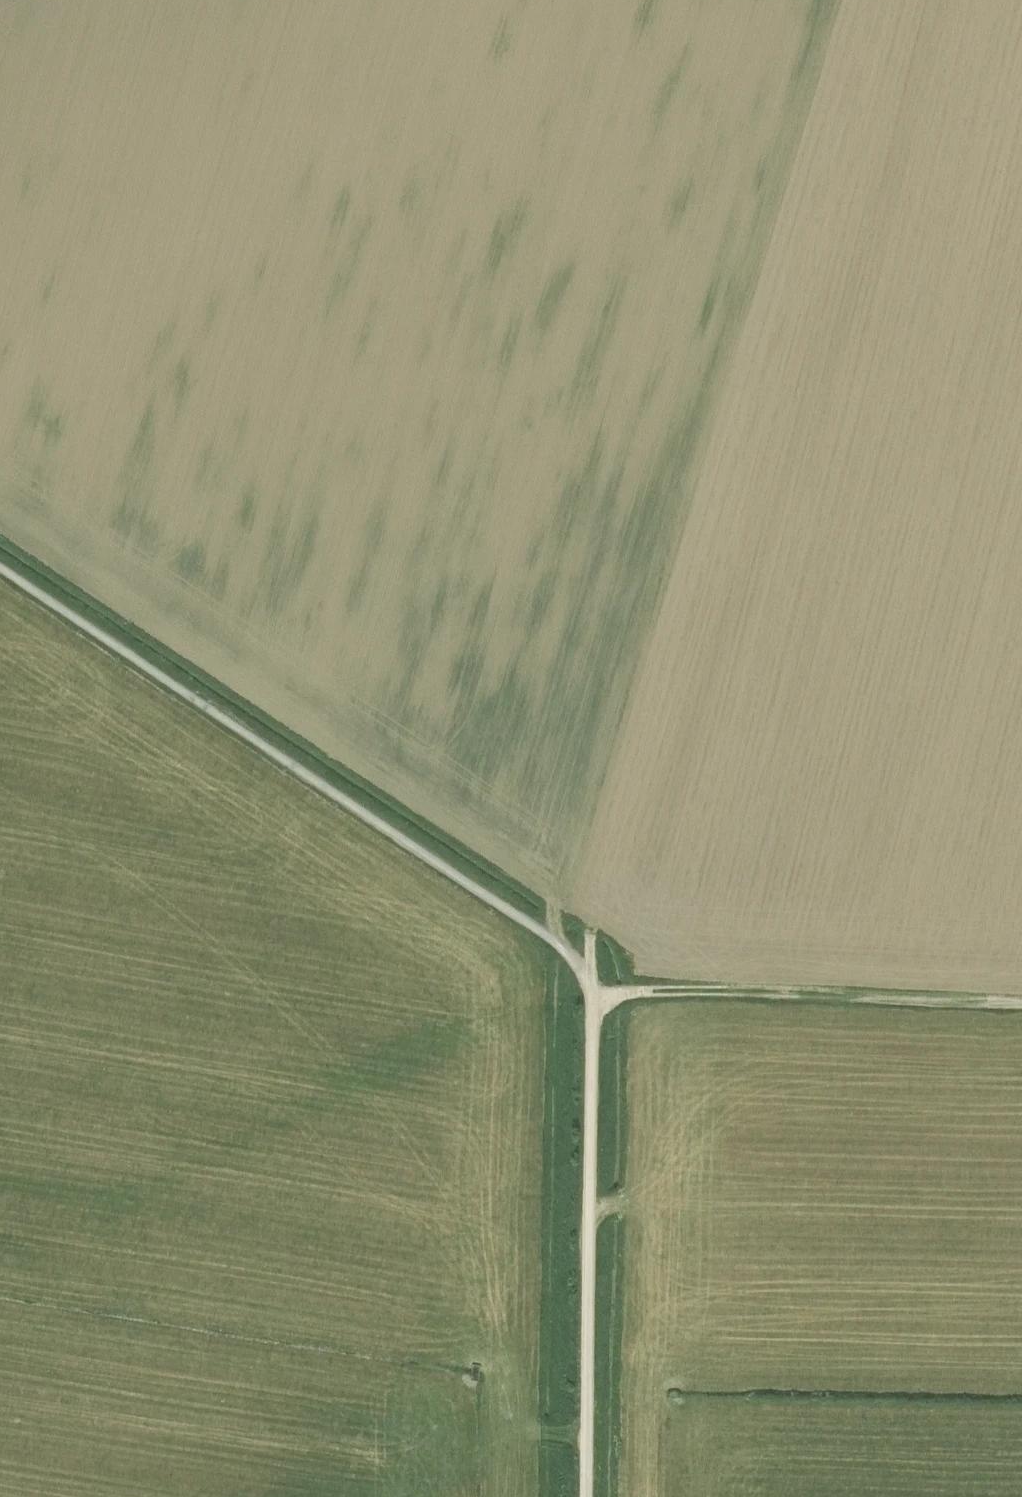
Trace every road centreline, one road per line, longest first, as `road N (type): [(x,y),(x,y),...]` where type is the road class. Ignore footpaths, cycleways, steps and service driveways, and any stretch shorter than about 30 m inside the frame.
road 1 (unclassified): [(585,1496),(592,995)]
road 2 (track): [(1021,1003),(719,989),(592,995)]

